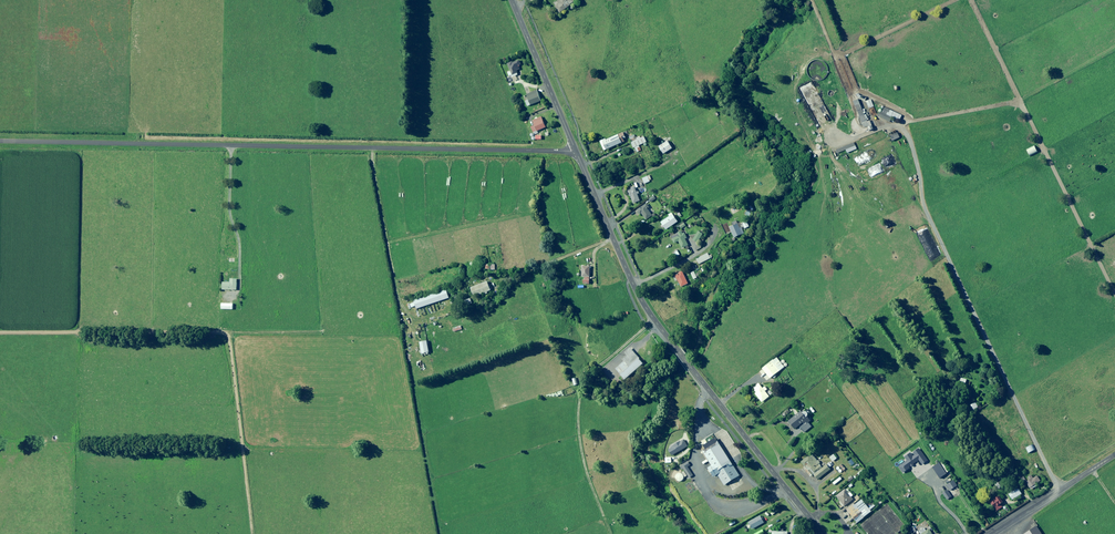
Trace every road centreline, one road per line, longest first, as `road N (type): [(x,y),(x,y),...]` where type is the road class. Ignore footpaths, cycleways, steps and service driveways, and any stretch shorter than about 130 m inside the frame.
road 1 (unclassified): [(0,142),(576,150)]
road 2 (tertiary): [(823,533),(652,316),(576,150)]
road 3 (tertiary): [(576,150),(512,0)]
road 4 (unclassified): [(1114,455),(992,533)]

